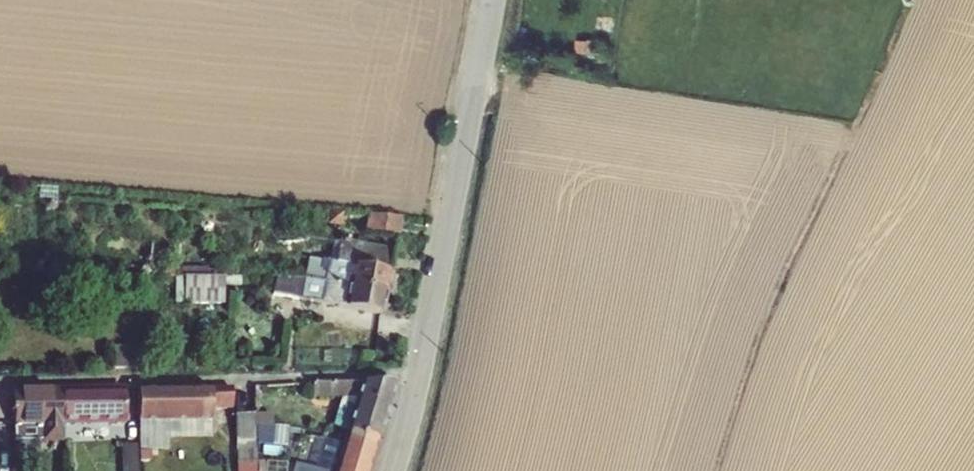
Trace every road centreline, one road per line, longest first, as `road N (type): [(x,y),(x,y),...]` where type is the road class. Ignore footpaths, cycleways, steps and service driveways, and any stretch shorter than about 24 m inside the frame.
road 1 (unclassified): [(420,376),(0,382)]
road 2 (unclassified): [(492,0),(420,376)]

